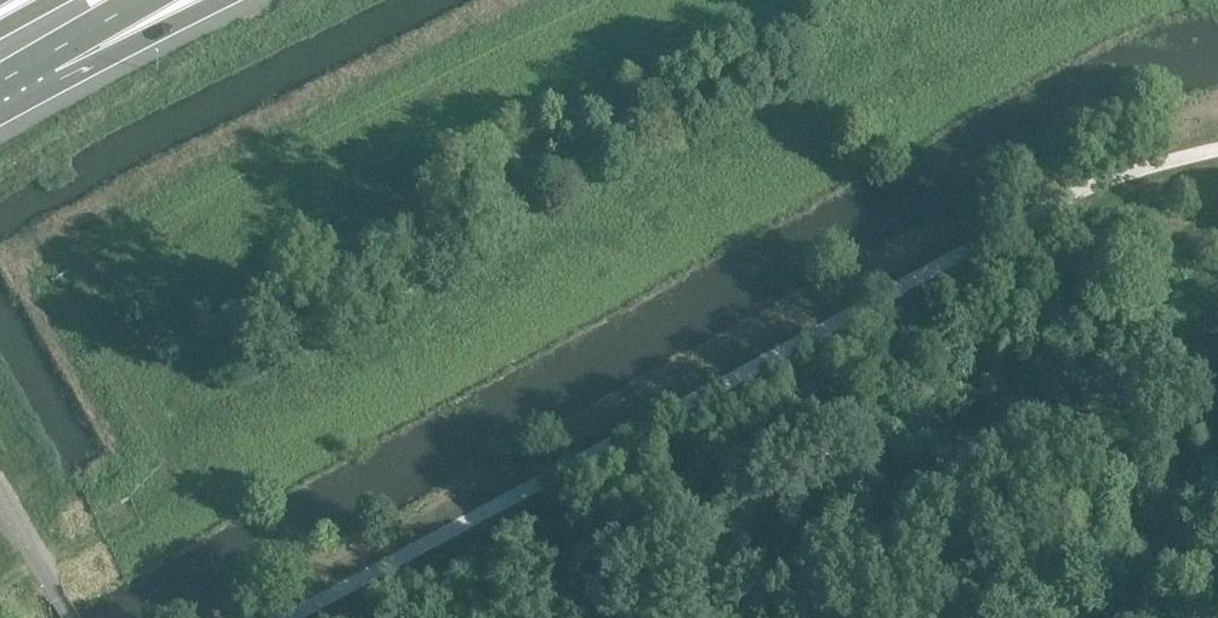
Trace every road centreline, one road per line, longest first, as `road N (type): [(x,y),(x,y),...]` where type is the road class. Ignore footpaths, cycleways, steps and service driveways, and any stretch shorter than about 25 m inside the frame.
road 1 (motorway): [(43,58),(203,0)]

